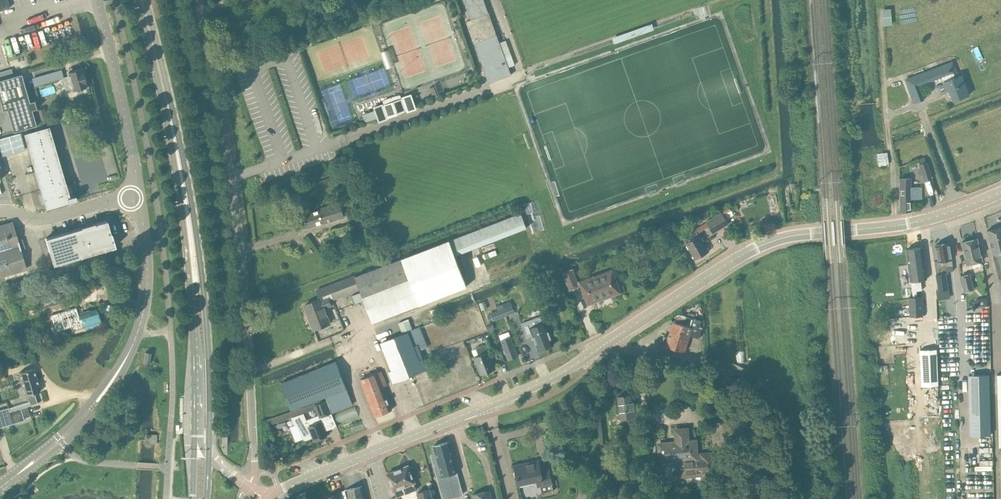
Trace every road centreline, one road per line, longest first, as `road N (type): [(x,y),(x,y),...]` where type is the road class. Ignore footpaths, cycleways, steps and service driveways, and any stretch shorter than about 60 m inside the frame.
road 1 (unclassified): [(195,0),(235,181),(255,473),(246,486)]
road 2 (unclassified): [(612,341),(767,243),(910,223),(1000,193)]
road 3 (unclassified): [(269,498),(546,381),(612,341)]
road 4 (unclassified): [(0,485),(92,408),(137,334),(146,292),(138,195)]
road 5 (secondary): [(195,274),(142,0)]
road 6 (residential): [(778,498),(771,445),(723,382),(612,341)]
road 7 (unclassified): [(138,195),(96,0)]
road 8 (secondary): [(208,453),(207,314),(195,274)]
road 9 (secondary): [(195,274),(198,436)]
road 10 (unclassified): [(138,195),(37,220),(0,212)]

